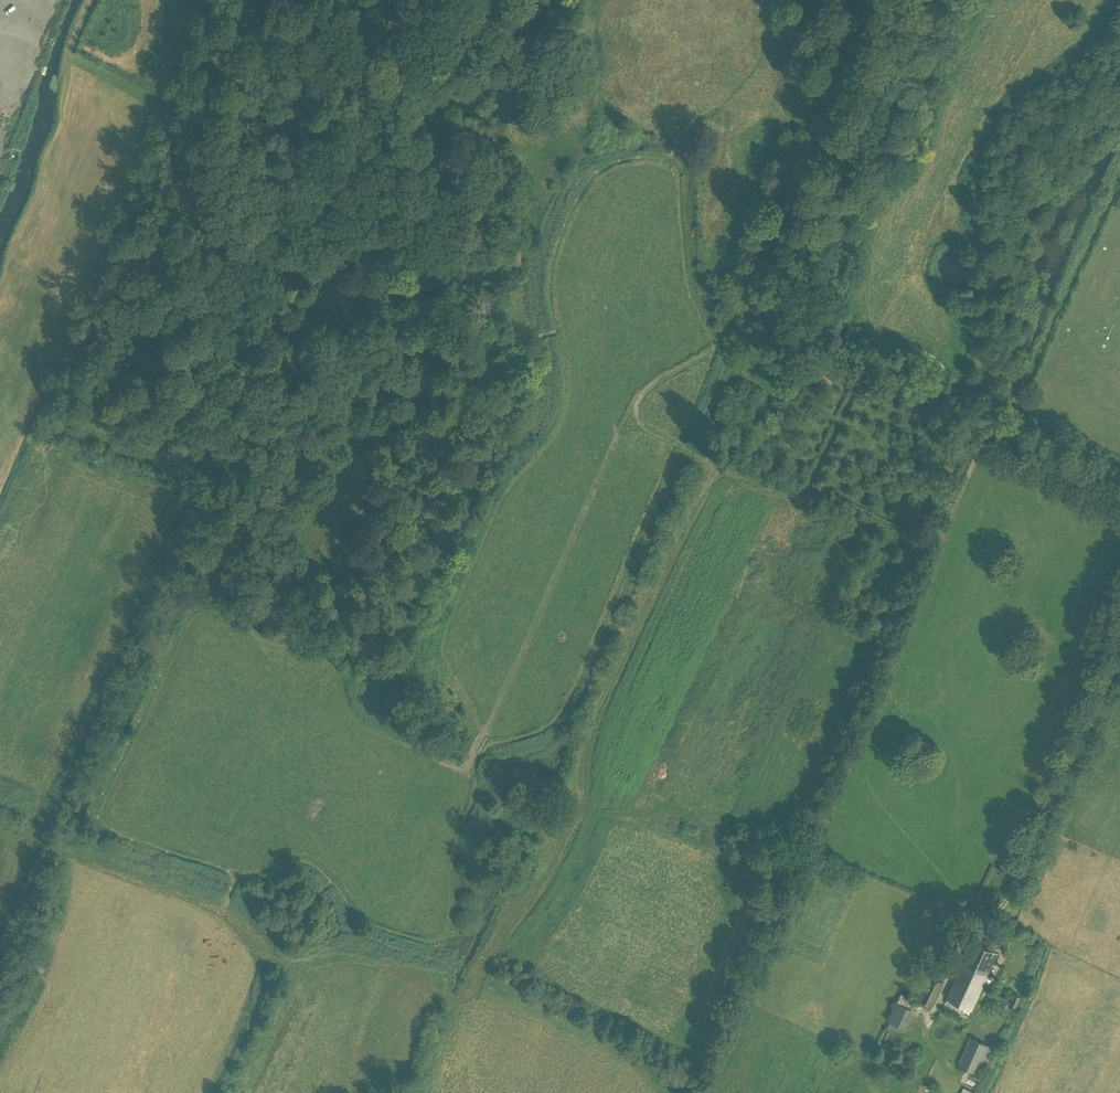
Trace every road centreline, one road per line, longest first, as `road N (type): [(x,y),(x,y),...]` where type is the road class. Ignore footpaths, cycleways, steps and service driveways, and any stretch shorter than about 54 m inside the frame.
road 1 (track): [(710,460),(575,766),(581,813),(518,920),(499,933),(469,992),(457,999),(287,957),(216,910),(0,825)]
road 2 (track): [(872,0),(722,338),(659,378),(636,407),(655,433),(793,504)]
road 3 (track): [(381,0),(333,143),(225,297),(173,473)]
road 4 (track): [(1119,656),(1011,901),(964,947),(936,1008)]

